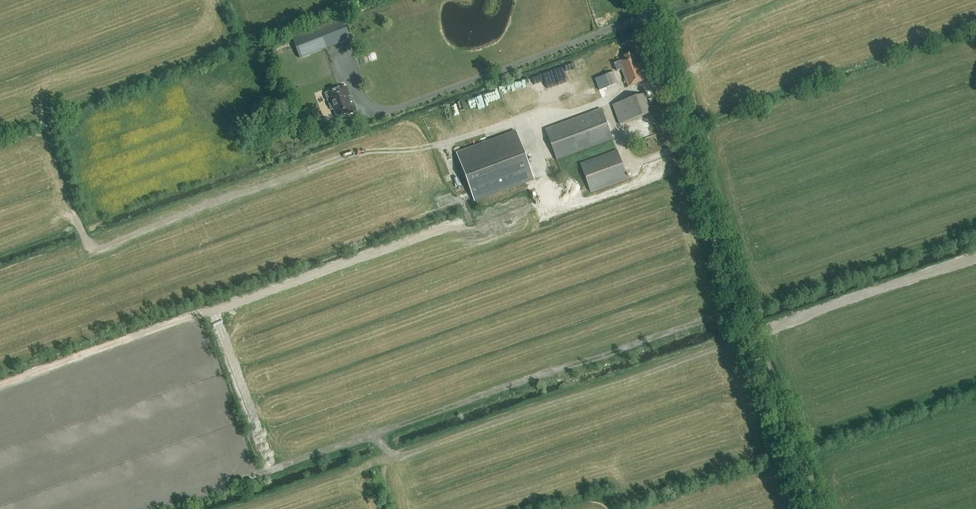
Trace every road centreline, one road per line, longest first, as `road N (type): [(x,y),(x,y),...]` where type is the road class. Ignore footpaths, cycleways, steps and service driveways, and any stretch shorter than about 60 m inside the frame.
road 1 (tertiary): [(815,508),(698,190),(641,0)]

